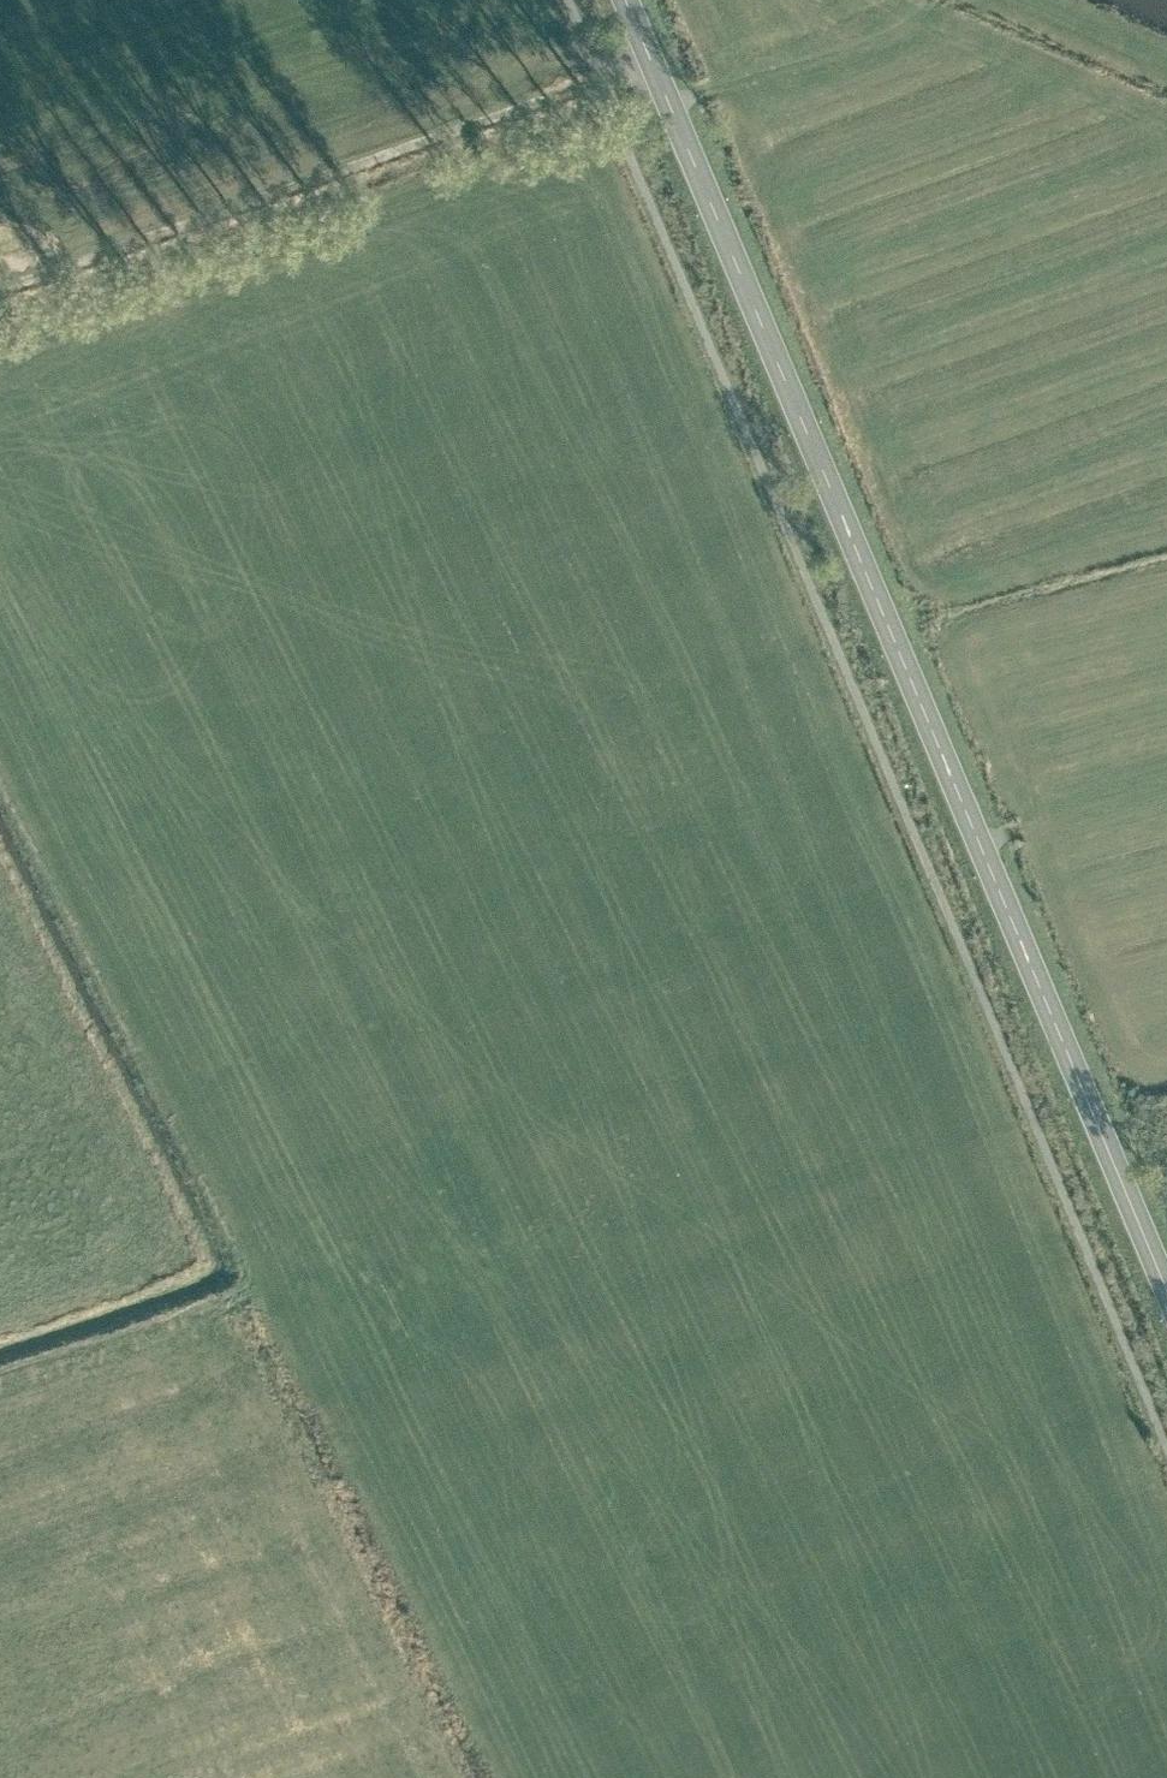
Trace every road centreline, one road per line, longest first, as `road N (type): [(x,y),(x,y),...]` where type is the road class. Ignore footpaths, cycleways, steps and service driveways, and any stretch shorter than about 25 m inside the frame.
road 1 (tertiary): [(1166,1282),(631,0)]
road 2 (track): [(0,304),(660,69)]

